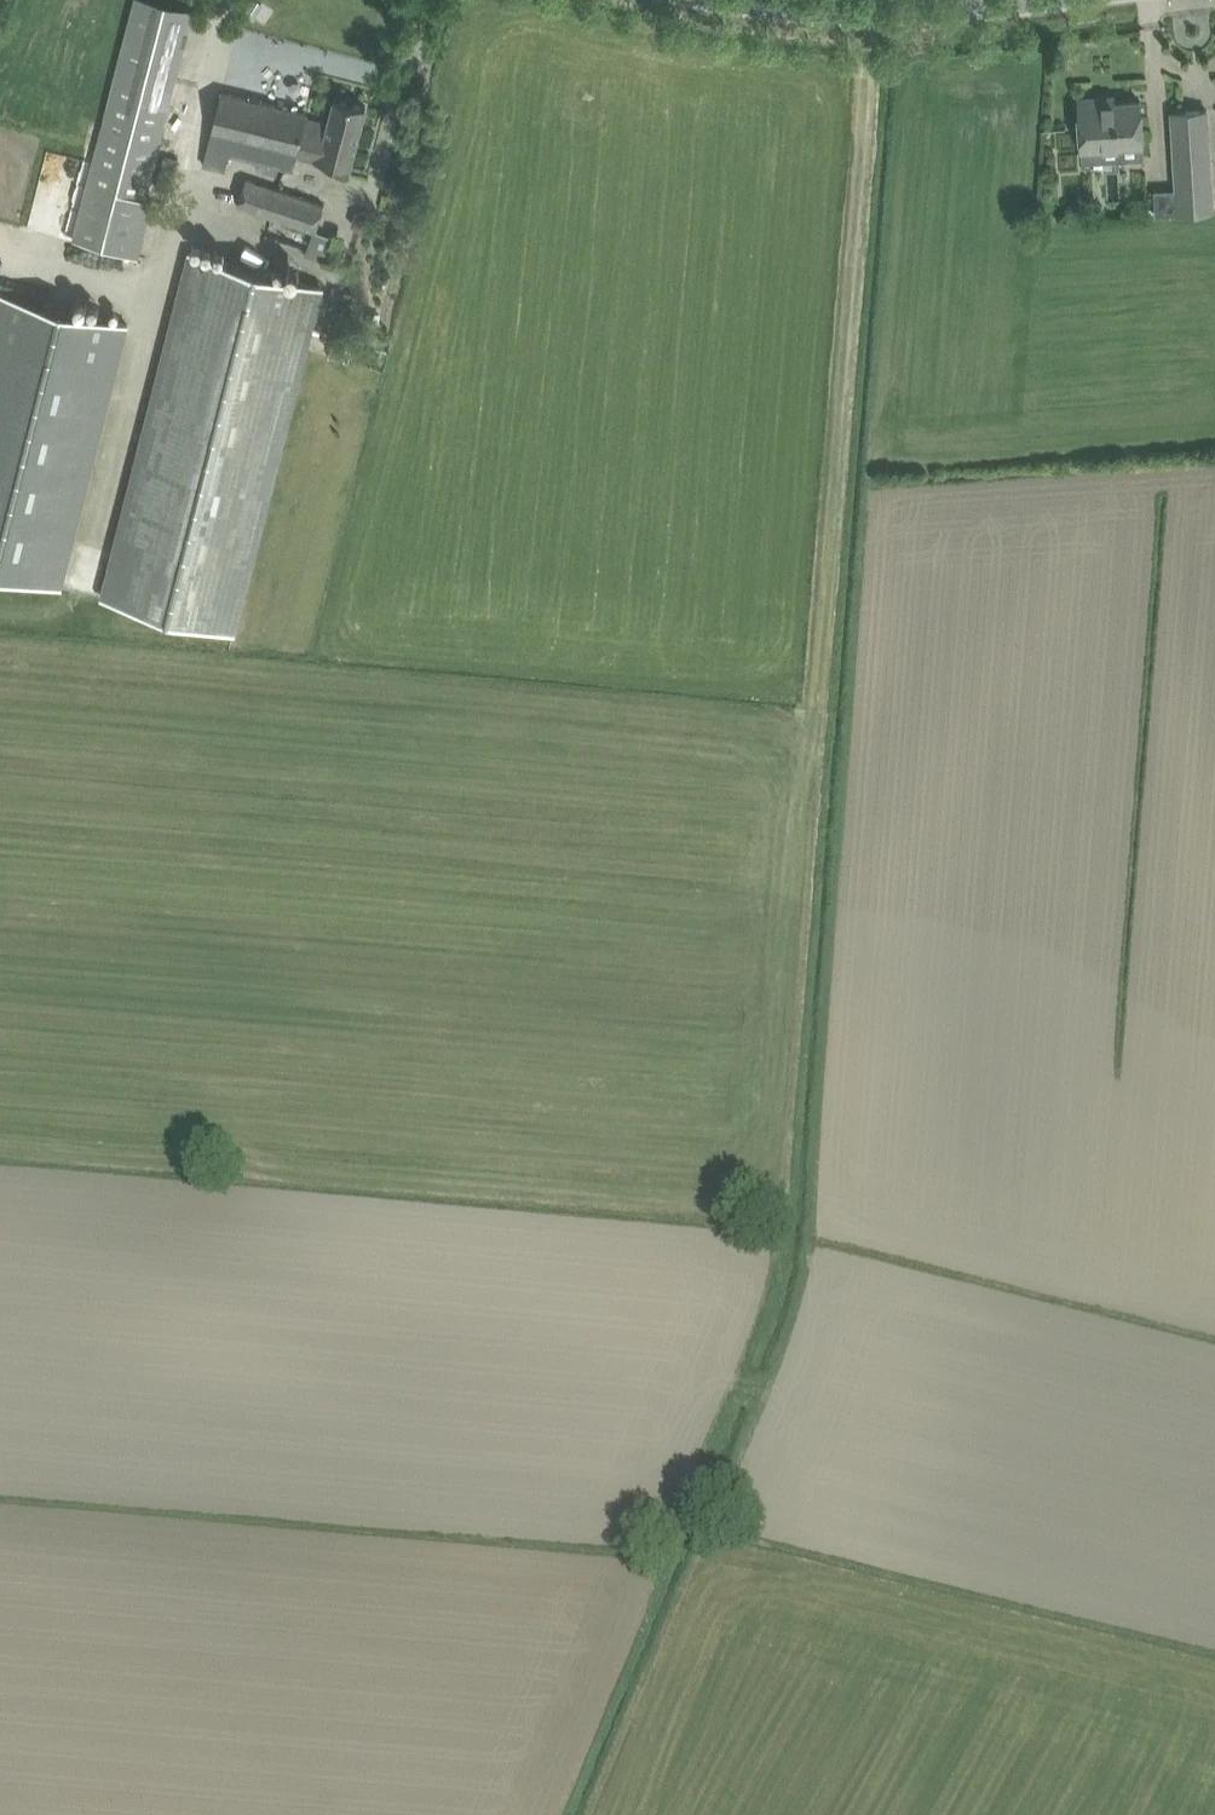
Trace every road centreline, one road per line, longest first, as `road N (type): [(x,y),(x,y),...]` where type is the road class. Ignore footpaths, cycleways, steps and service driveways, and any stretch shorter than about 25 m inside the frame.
road 1 (unclassified): [(1206,0),(902,27),(775,16),(706,0)]

